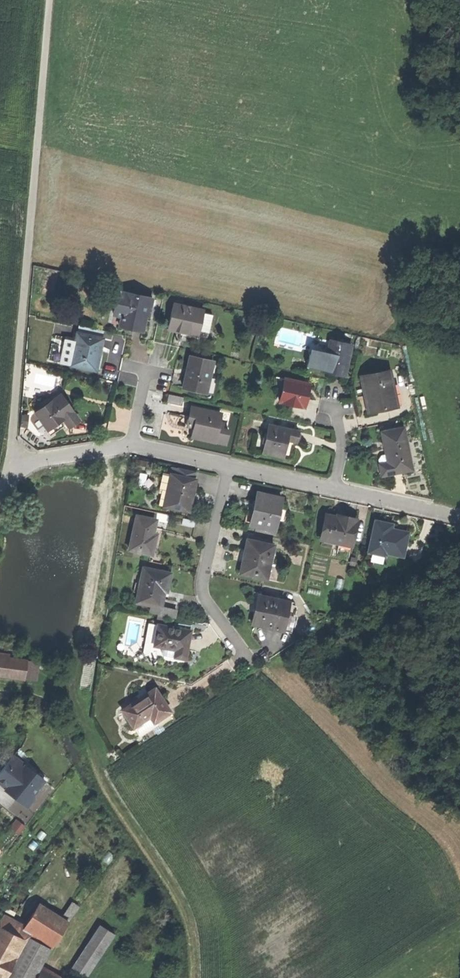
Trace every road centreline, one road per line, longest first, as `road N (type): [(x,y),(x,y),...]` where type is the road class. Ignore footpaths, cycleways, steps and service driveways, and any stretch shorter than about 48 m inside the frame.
road 1 (residential): [(228,466),(204,586),(248,657)]
road 2 (residential): [(131,445),(16,466),(0,495)]
road 3 (residential): [(459,517),(334,490)]

